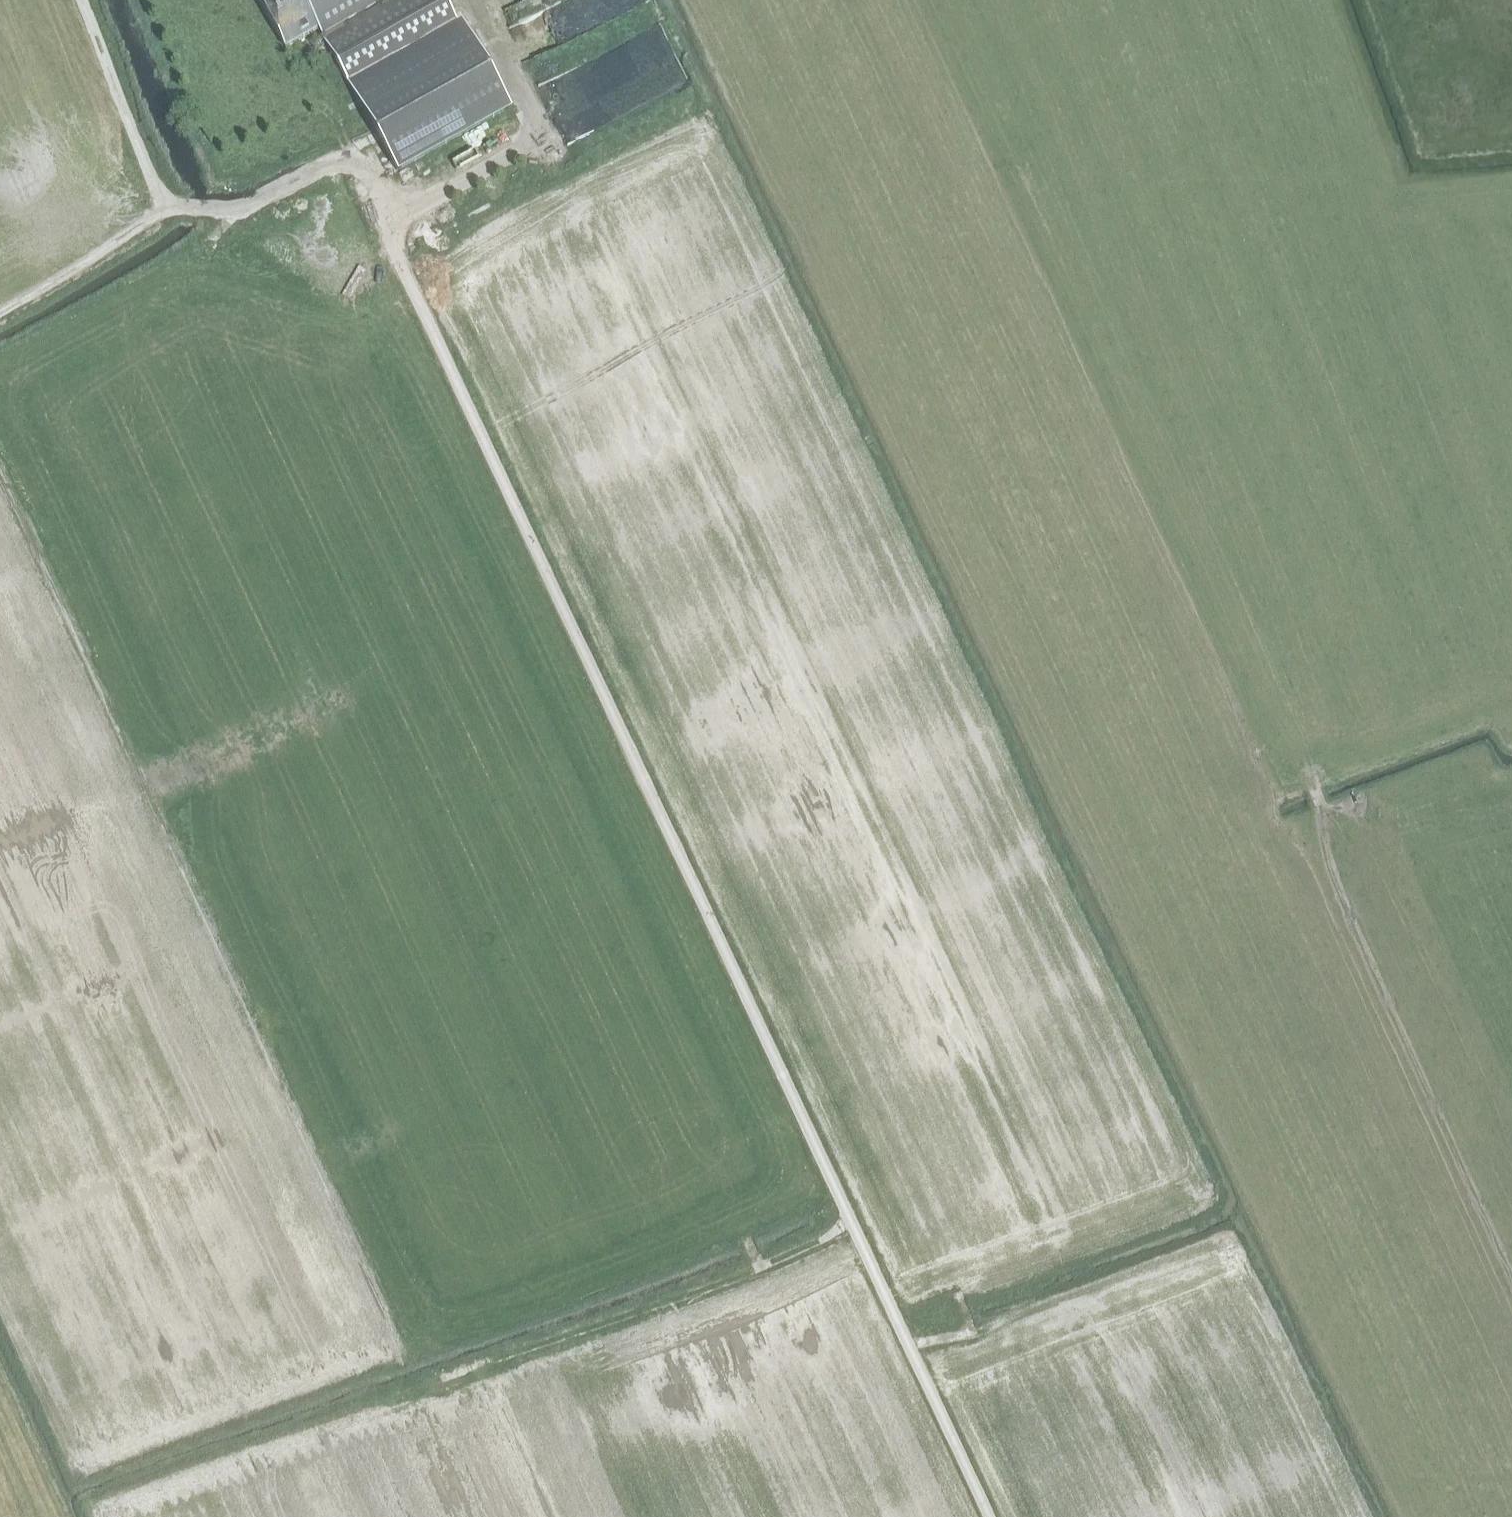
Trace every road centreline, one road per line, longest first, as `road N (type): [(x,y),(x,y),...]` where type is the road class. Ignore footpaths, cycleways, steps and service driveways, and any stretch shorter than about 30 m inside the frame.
road 1 (track): [(164,206),(80,0)]
road 2 (track): [(351,155),(238,206),(164,206)]
road 3 (track): [(164,206),(0,307)]

